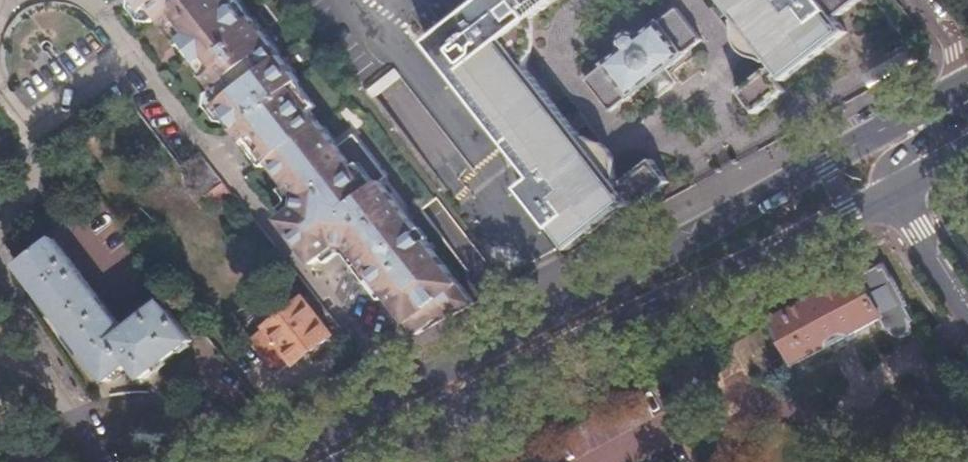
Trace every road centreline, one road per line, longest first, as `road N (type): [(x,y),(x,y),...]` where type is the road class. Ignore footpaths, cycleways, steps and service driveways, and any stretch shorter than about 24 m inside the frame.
road 1 (residential): [(404,396),(135,52),(32,128),(31,180),(0,257)]
road 2 (primary): [(950,91),(404,396)]
road 3 (primary): [(355,461),(894,192)]
road 4 (residential): [(0,294),(109,461)]
road 5 (primary): [(404,396),(278,461)]
road 6 (secondary): [(894,192),(967,310)]

